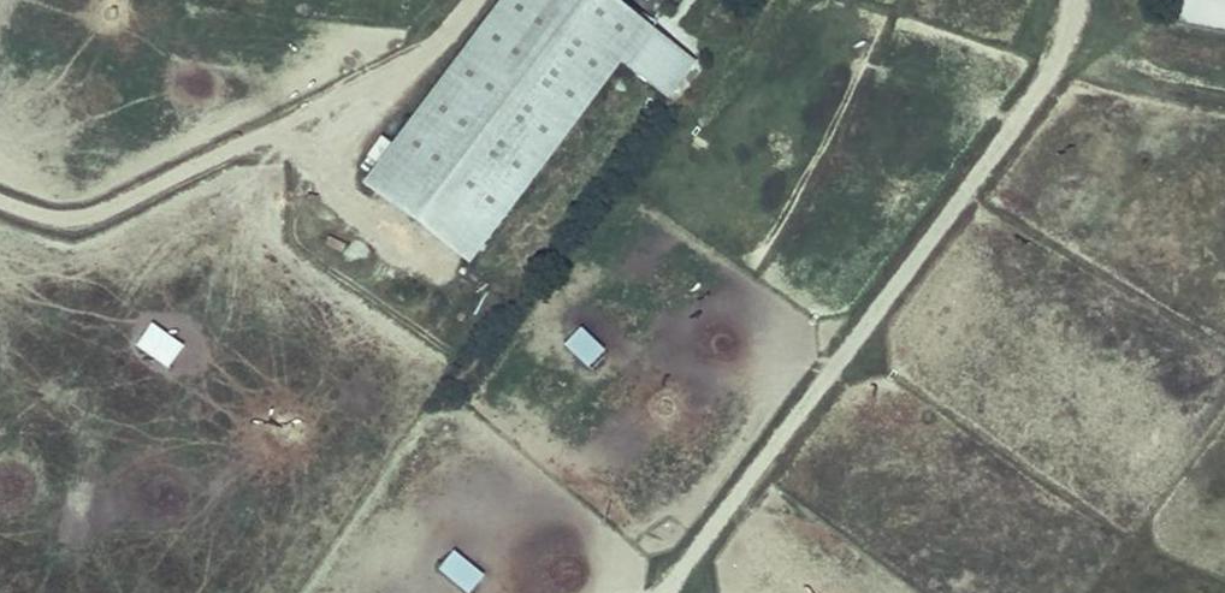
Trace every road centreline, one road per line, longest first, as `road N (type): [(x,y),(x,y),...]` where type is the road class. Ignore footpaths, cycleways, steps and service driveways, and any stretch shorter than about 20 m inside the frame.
road 1 (track): [(659,592),(1025,108),(1064,0)]
road 2 (track): [(0,201),(45,216),(110,211),(448,23),(466,0)]

